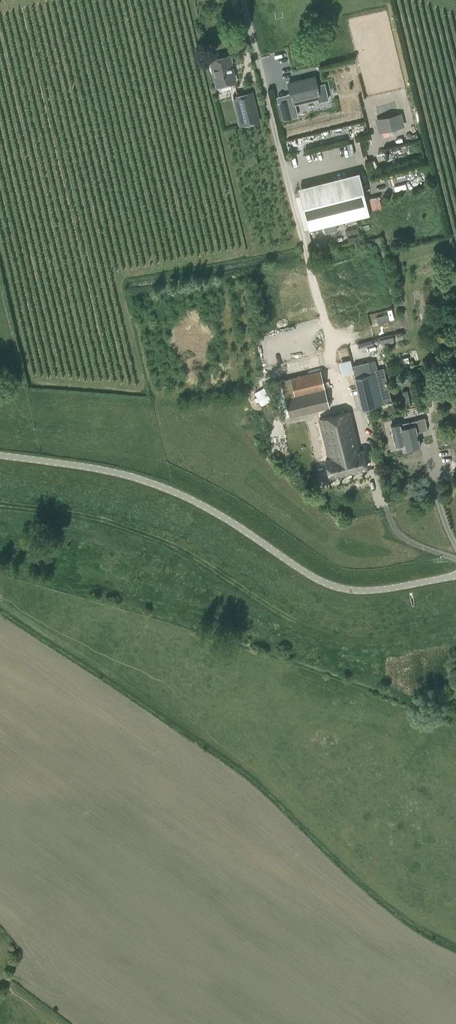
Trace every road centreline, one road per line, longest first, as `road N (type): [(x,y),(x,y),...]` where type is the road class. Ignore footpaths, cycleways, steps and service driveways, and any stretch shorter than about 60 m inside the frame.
road 1 (unclassified): [(455,576),(366,591),(328,584),(149,482),(0,455)]

